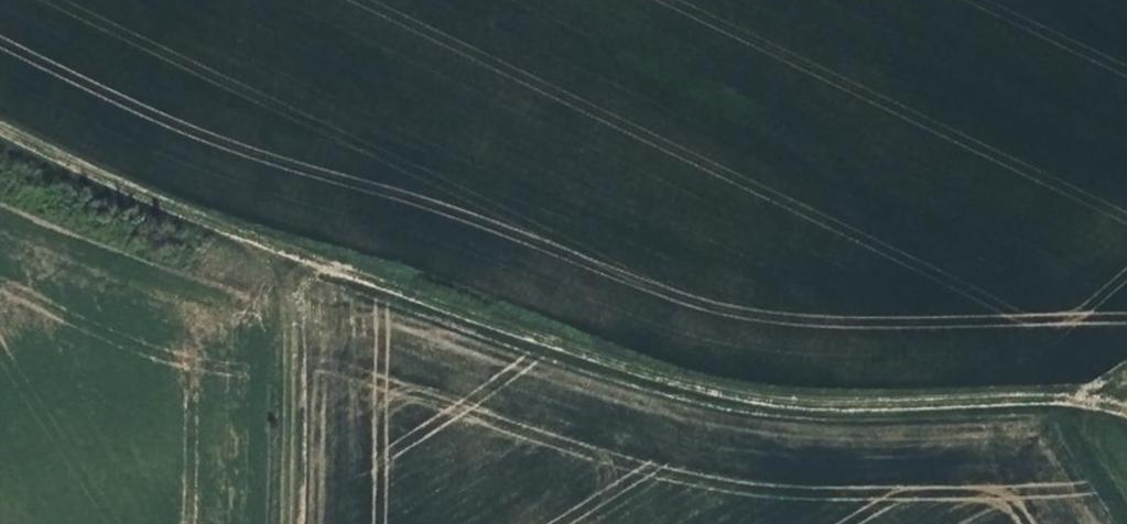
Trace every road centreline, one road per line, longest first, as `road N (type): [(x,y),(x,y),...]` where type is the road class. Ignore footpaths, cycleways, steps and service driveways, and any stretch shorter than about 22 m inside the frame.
road 1 (track): [(0,128),(221,227),(651,376),(795,401),(877,407),(1045,398),(1126,409)]
road 2 (track): [(286,251),(286,523)]
road 3 (track): [(1065,399),(1076,448),(1126,522)]

